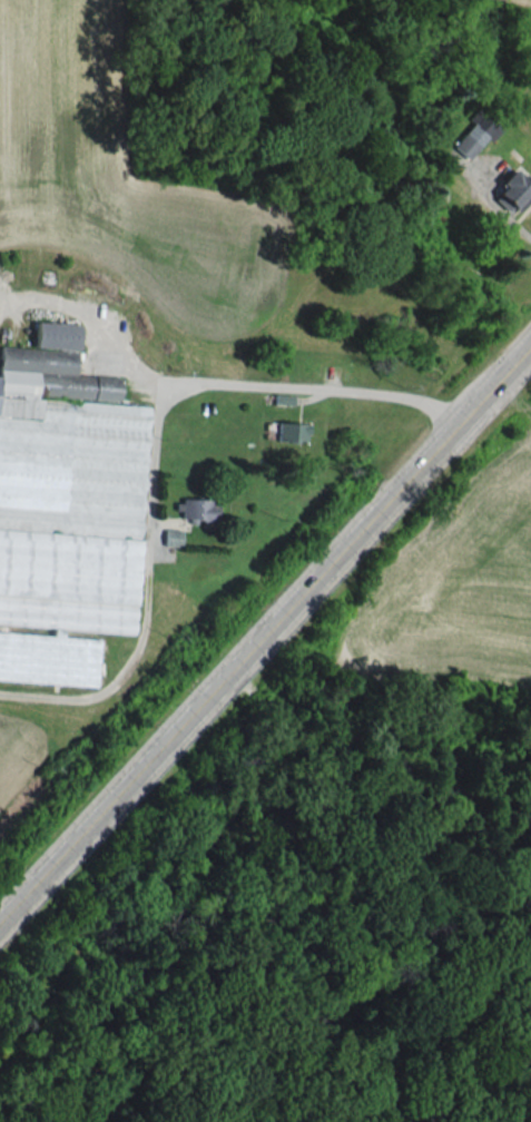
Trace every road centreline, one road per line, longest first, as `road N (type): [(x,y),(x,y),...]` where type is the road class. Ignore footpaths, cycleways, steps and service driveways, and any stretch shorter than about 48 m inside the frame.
road 1 (primary): [(530,341),(0,910)]

